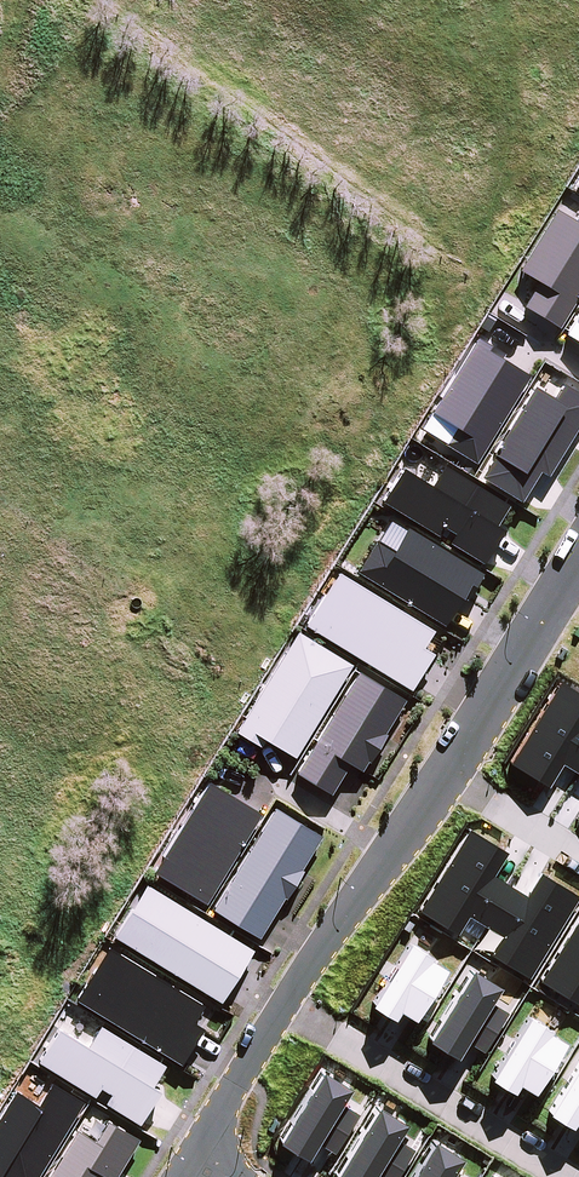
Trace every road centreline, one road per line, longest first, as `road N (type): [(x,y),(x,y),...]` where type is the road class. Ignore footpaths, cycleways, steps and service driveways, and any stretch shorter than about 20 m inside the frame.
road 1 (residential): [(562,1176),(282,1010)]
road 2 (residential): [(282,1010),(449,774)]
road 3 (residential): [(449,774),(578,560)]
road 4 (residential): [(195,1159),(282,1010)]
road 5 (residential): [(449,774),(578,855)]

